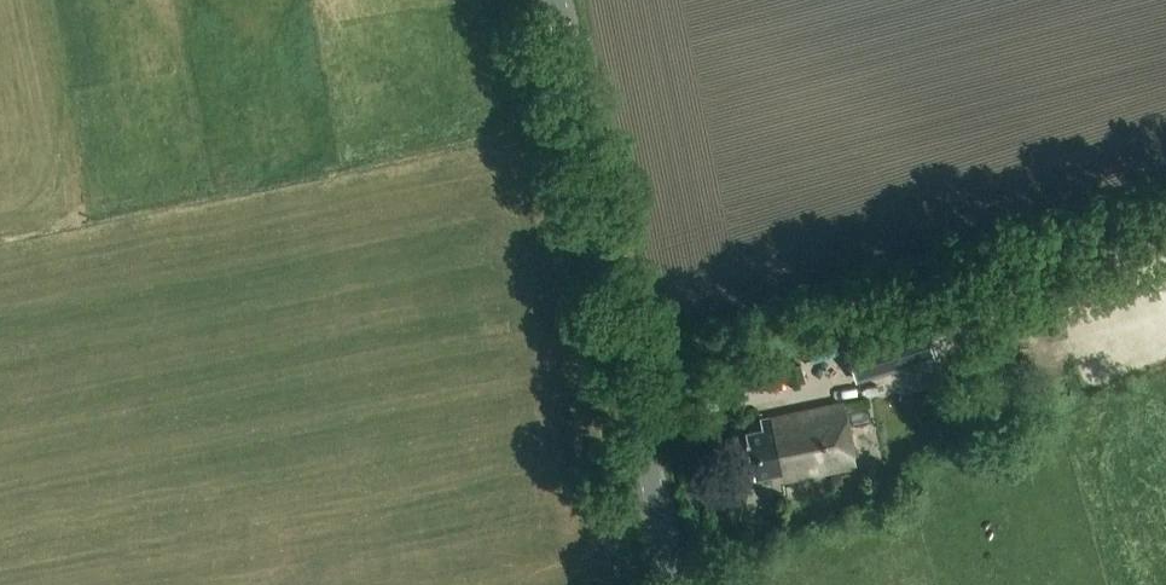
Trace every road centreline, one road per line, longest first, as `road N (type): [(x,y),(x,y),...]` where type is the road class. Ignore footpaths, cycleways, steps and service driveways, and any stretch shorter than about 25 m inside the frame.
road 1 (tertiary): [(672,584),(556,0)]

